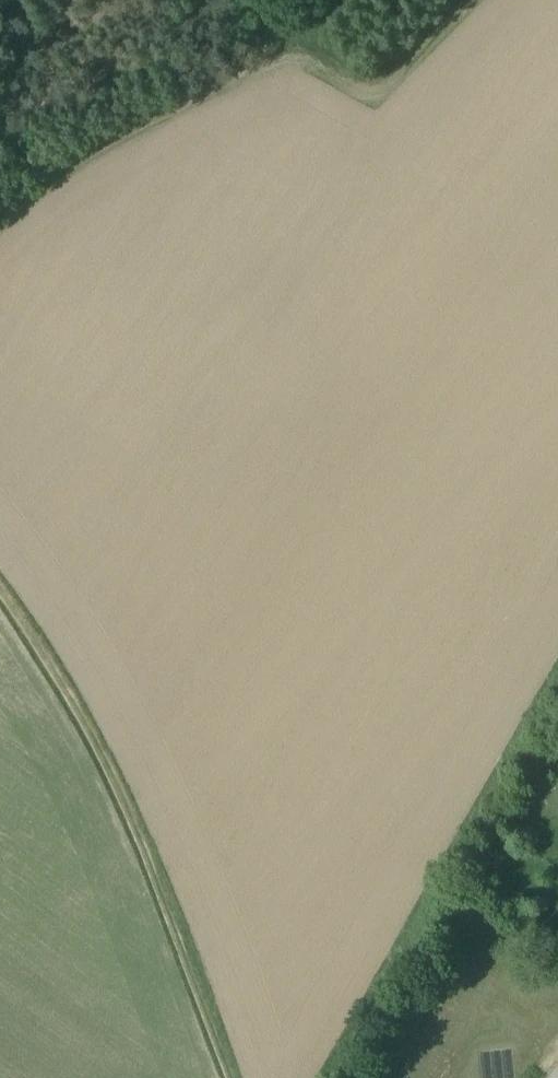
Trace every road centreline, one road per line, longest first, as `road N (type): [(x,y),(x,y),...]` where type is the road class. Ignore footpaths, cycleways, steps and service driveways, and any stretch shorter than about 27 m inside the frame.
road 1 (track): [(241,1077),(82,730),(0,619)]

